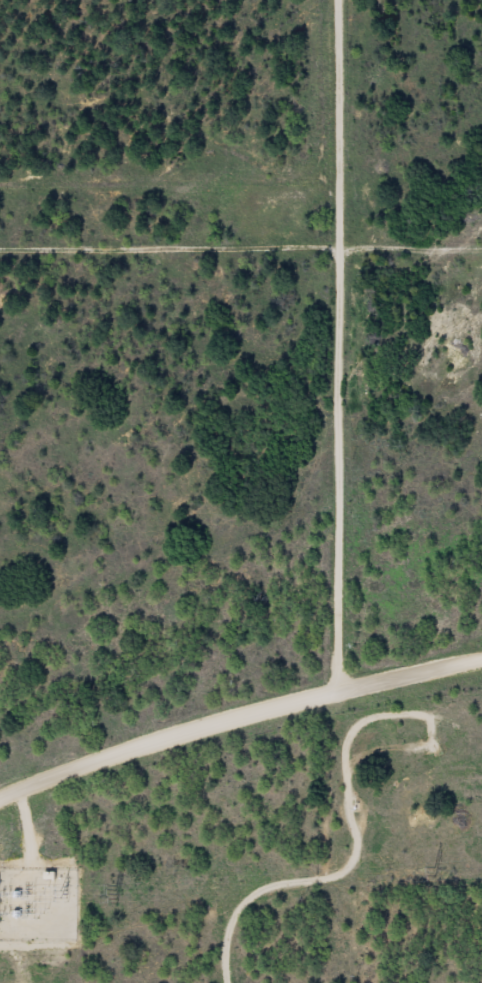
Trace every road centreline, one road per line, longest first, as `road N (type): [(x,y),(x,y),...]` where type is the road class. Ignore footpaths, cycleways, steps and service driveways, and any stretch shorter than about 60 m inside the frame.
road 1 (residential): [(481,663),(137,779),(0,841)]

